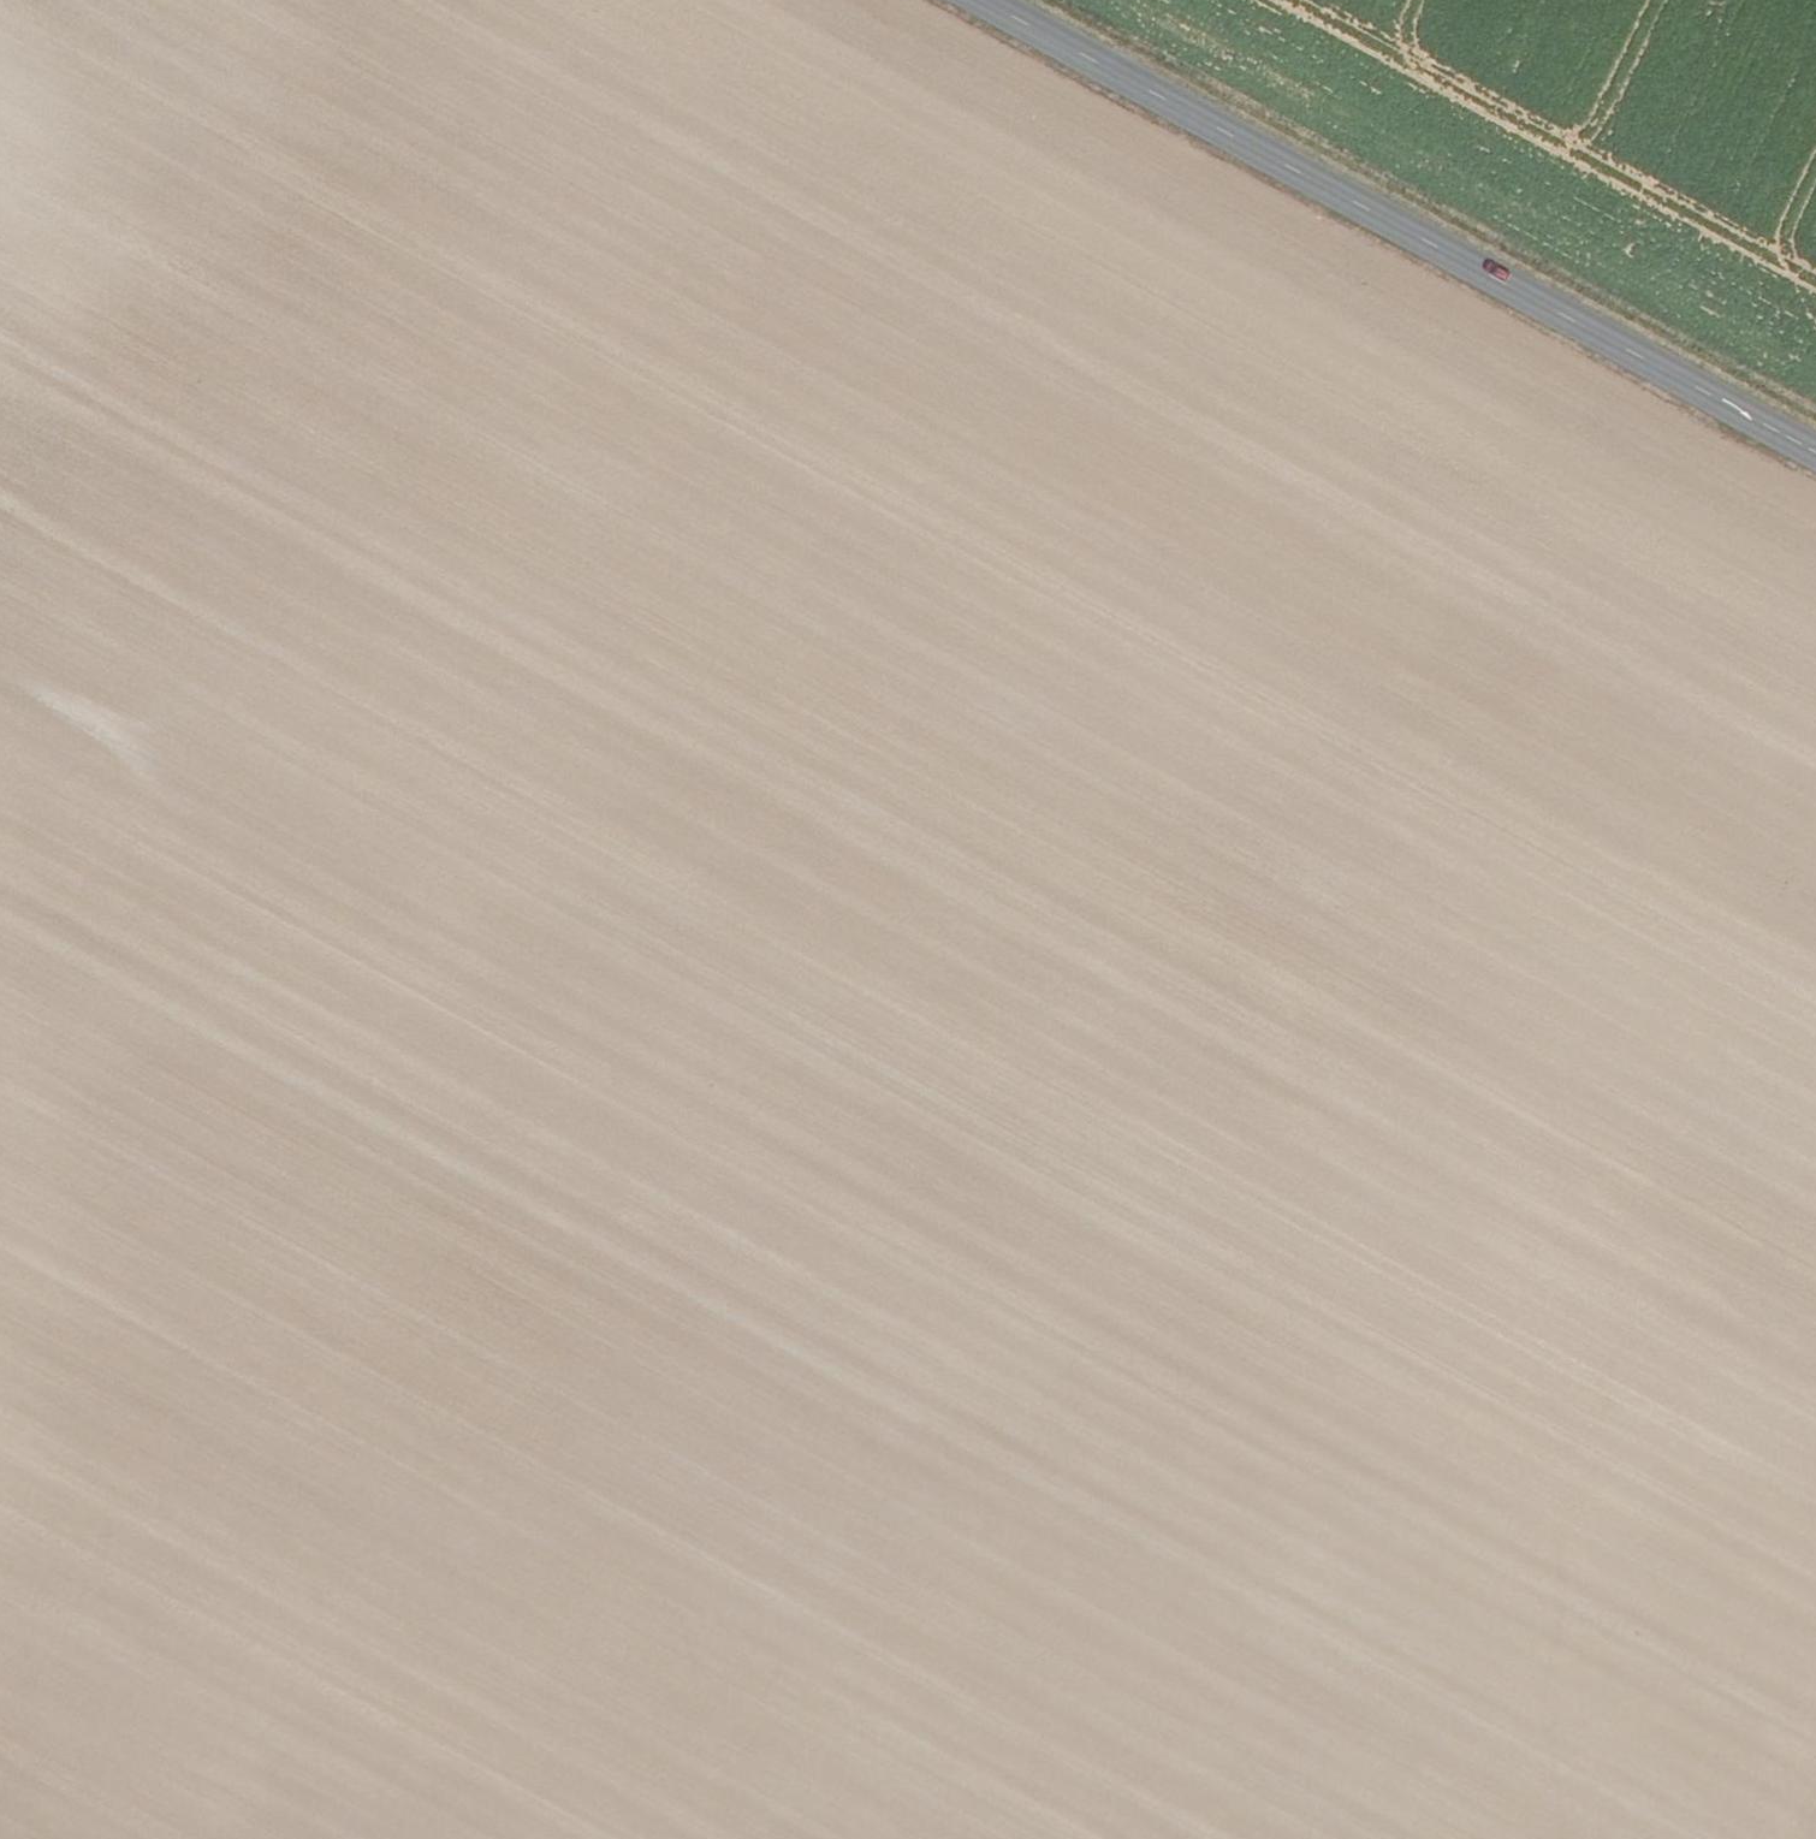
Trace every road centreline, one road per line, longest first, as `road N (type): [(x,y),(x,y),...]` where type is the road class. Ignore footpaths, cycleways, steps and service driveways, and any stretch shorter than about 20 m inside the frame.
road 1 (secondary): [(1815,455),(985,0)]

